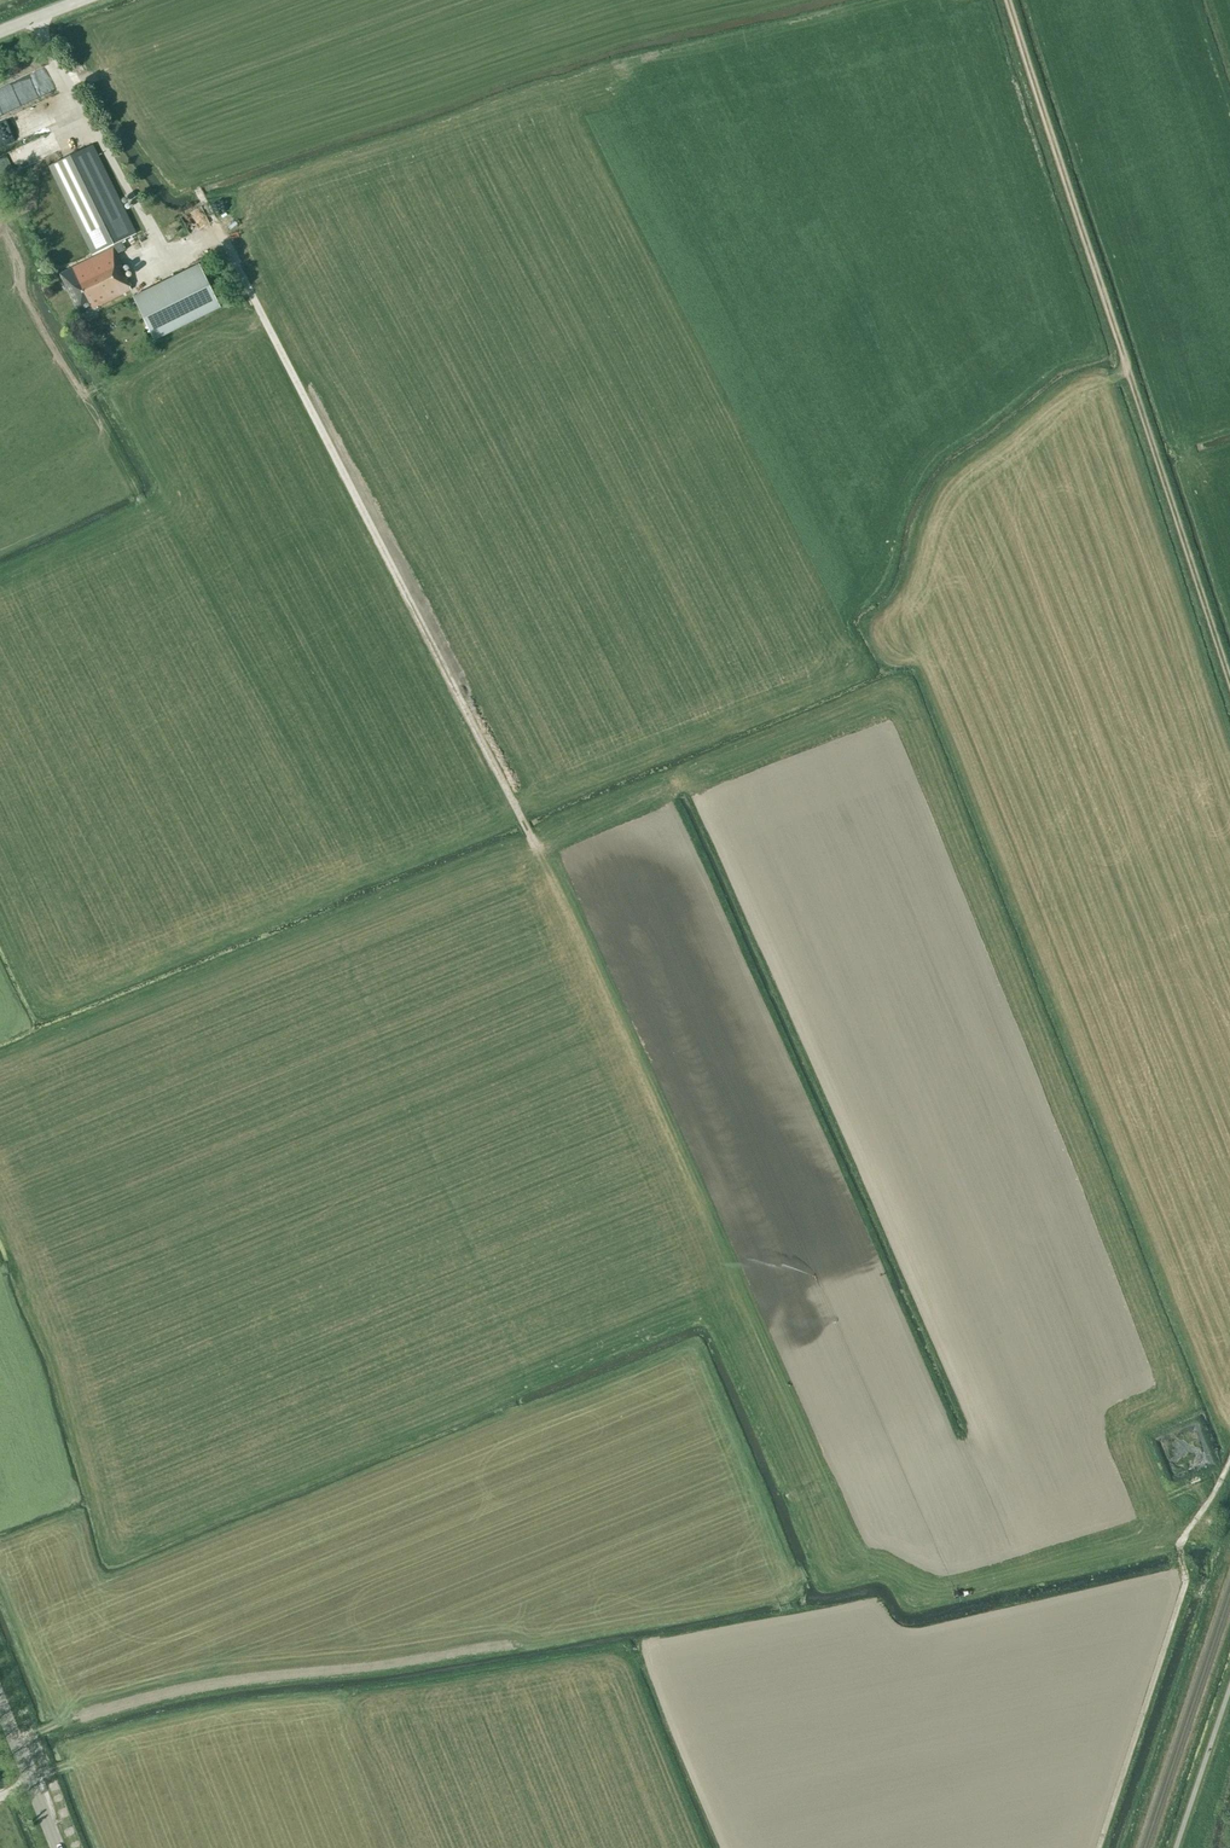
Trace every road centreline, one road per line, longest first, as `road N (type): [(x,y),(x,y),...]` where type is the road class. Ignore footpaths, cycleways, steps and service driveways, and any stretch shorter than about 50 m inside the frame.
road 1 (track): [(1007,0),(1229,673)]
road 2 (track): [(534,847),(220,234)]
road 3 (track): [(100,139),(35,167),(28,212),(0,230),(20,291),(146,513)]
road 4 (track): [(1099,1847),(1184,1587),(1180,1543),(1229,1461)]
road 5 (tertiary): [(58,1847),(0,1701)]

